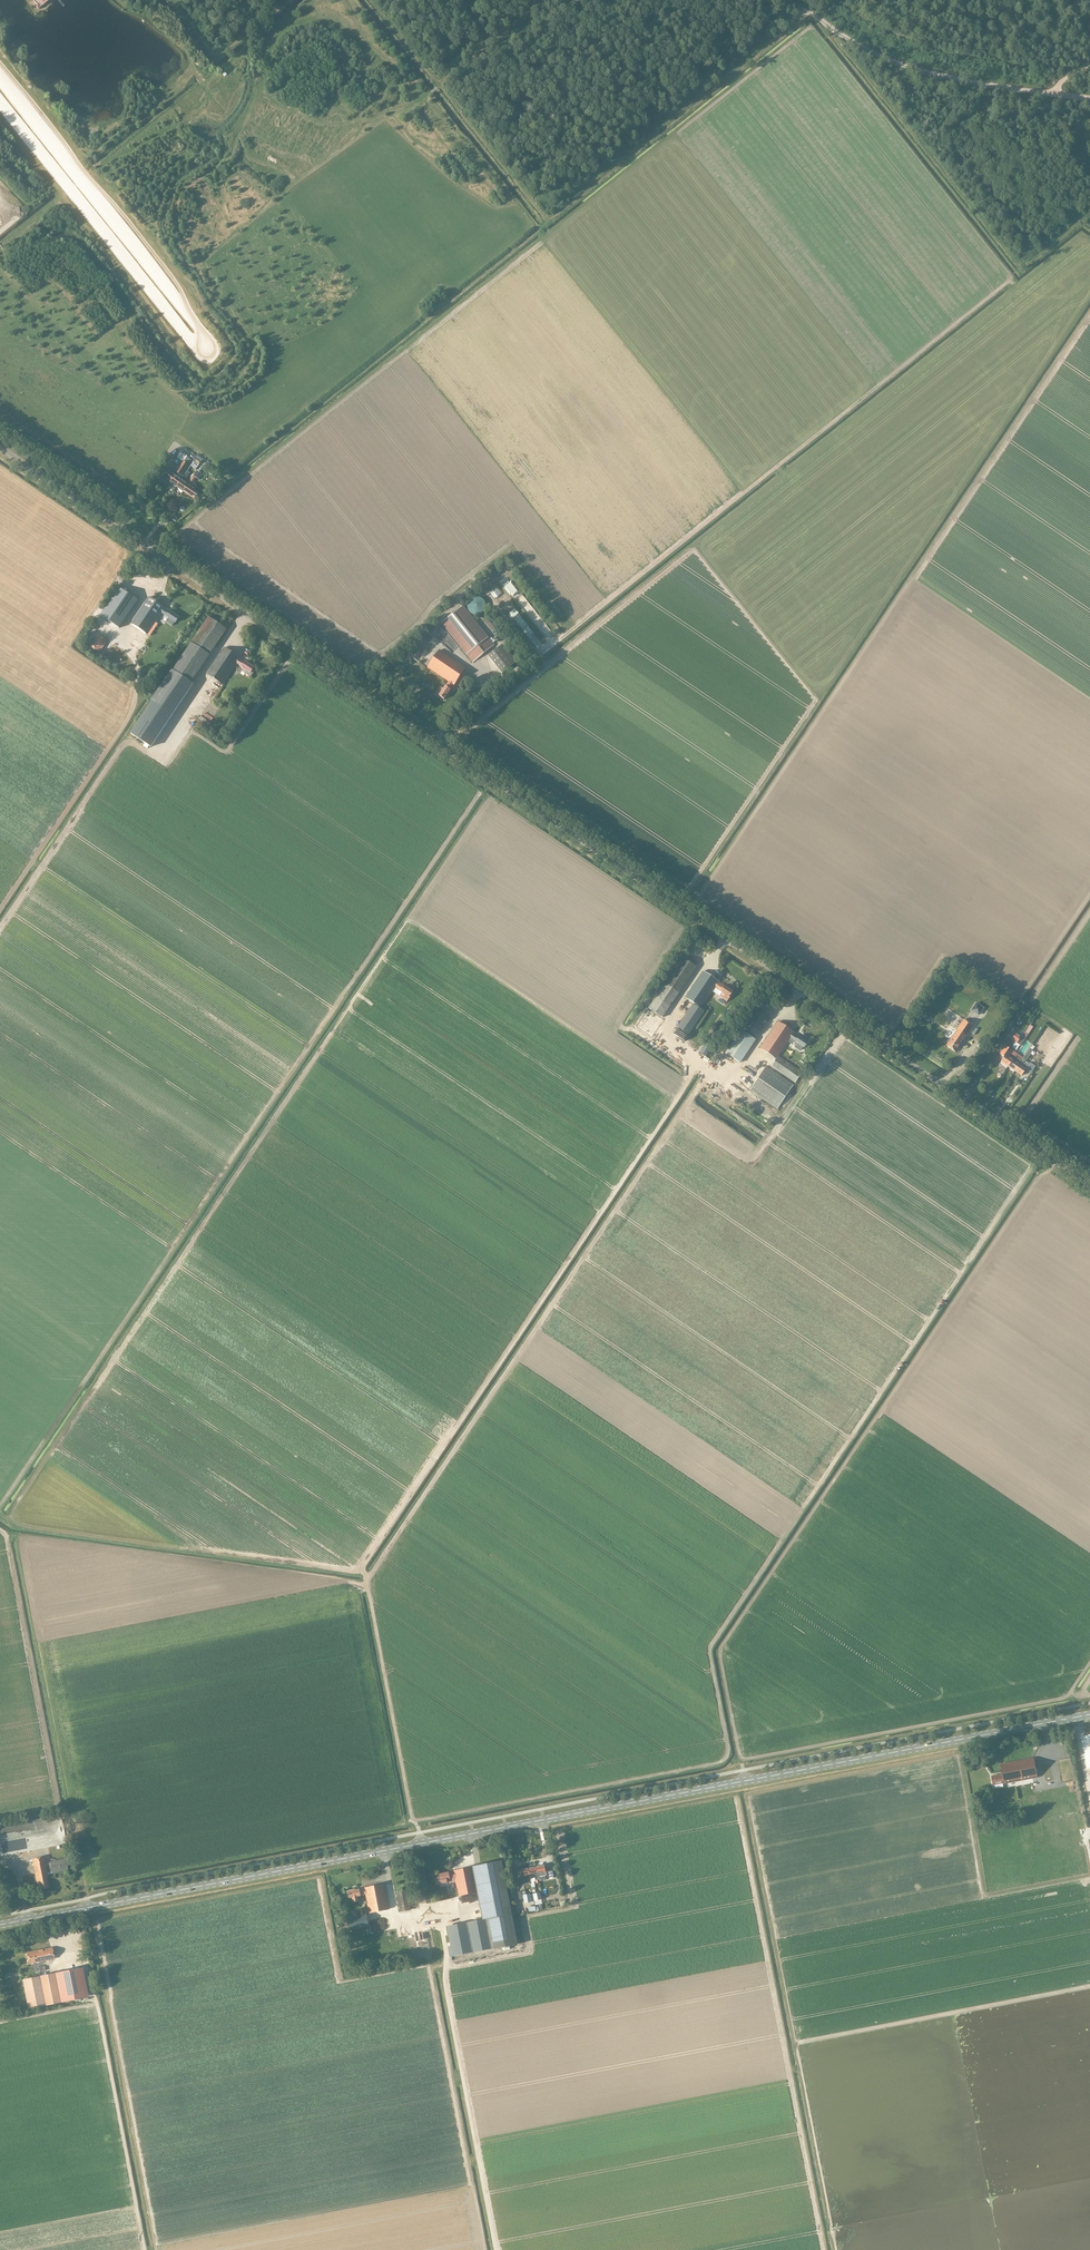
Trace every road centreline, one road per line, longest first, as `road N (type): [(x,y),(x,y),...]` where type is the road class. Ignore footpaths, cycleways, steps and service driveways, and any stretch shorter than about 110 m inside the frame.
road 1 (unclassified): [(1089,1185),(0,448)]
road 2 (secondary): [(0,1925),(1089,1715)]
road 3 (track): [(236,470),(810,11)]
road 4 (track): [(835,28),(847,55),(1012,262),(1027,265),(1079,223),(1089,227)]
road 5 (track): [(203,263),(180,237),(178,198),(230,156),(268,71),(325,40),(386,88)]
road 6 (track): [(792,0),(919,68),(1089,97)]
road 7 (track): [(386,88),(422,97),(203,263)]
road 8 (track): [(368,0),(545,223)]
road 9 (track): [(141,0),(179,40),(206,97),(171,128),(88,176)]
road 10 (track): [(268,71),(278,33),(324,20),(353,34),(402,86)]
road 11 (track): [(538,229),(520,205),(505,204),(466,174),(426,121),(421,99)]
road 12 (track): [(73,145),(97,151),(177,92),(190,63)]
road 13 (track): [(386,88),(345,122),(259,99)]
road 14 (track): [(438,86),(544,0)]

